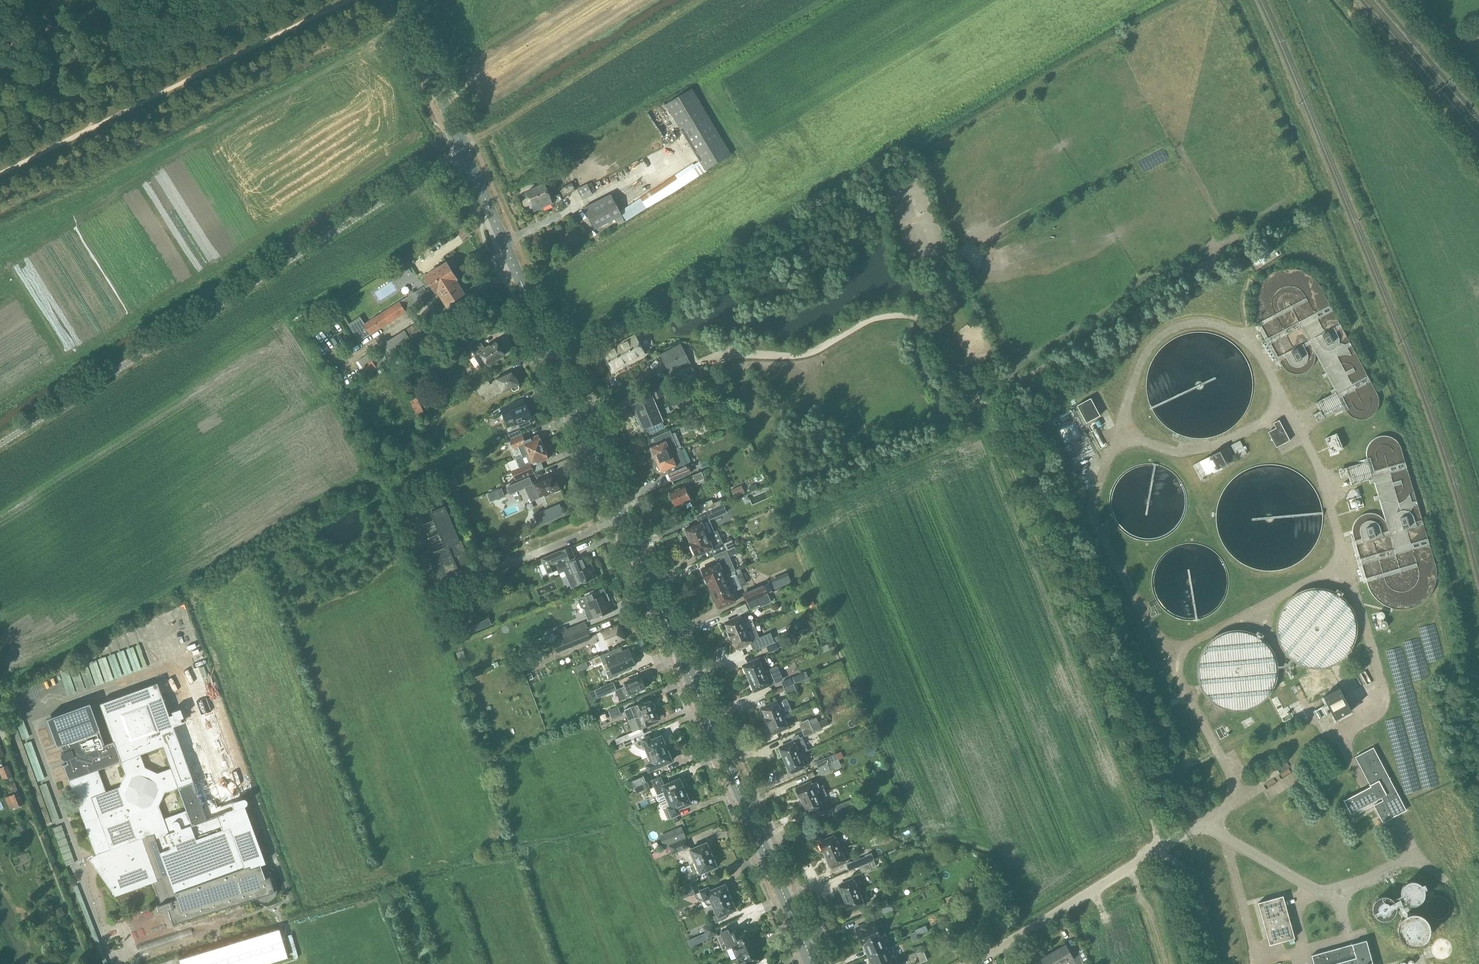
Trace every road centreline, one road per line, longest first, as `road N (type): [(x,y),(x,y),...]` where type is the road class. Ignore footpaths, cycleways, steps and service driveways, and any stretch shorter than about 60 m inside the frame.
road 1 (secondary): [(813,963),(465,152)]
road 2 (unclassified): [(0,443),(465,152)]
road 3 (residential): [(114,963),(19,694)]
road 4 (unclassified): [(967,963),(1166,845)]
road 5 (secondary): [(465,152),(396,0)]

